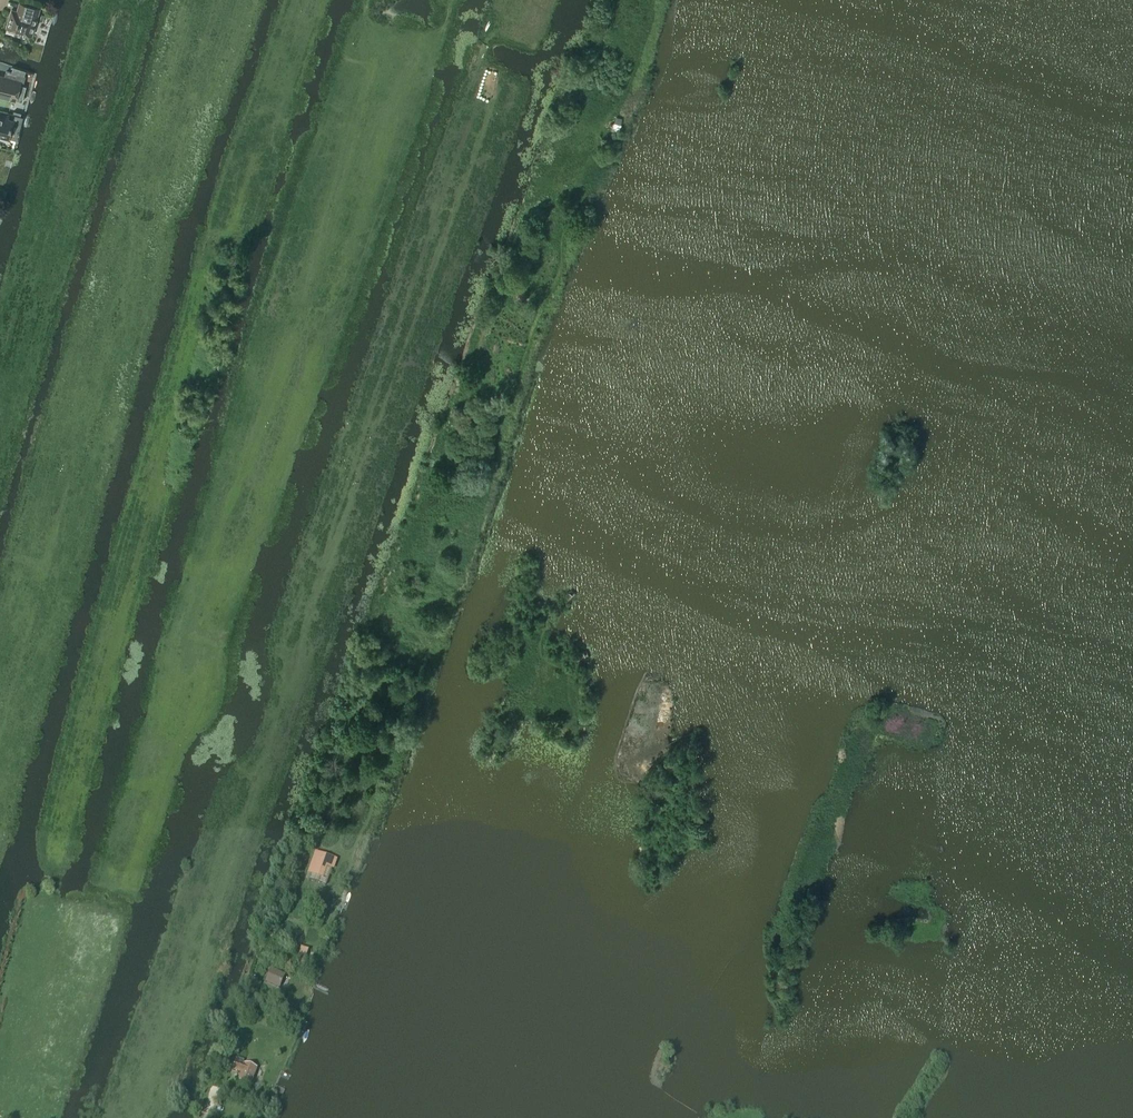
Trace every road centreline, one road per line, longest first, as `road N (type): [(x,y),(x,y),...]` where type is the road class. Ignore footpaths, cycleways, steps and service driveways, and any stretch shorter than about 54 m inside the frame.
road 1 (track): [(200,1117),(354,686)]

